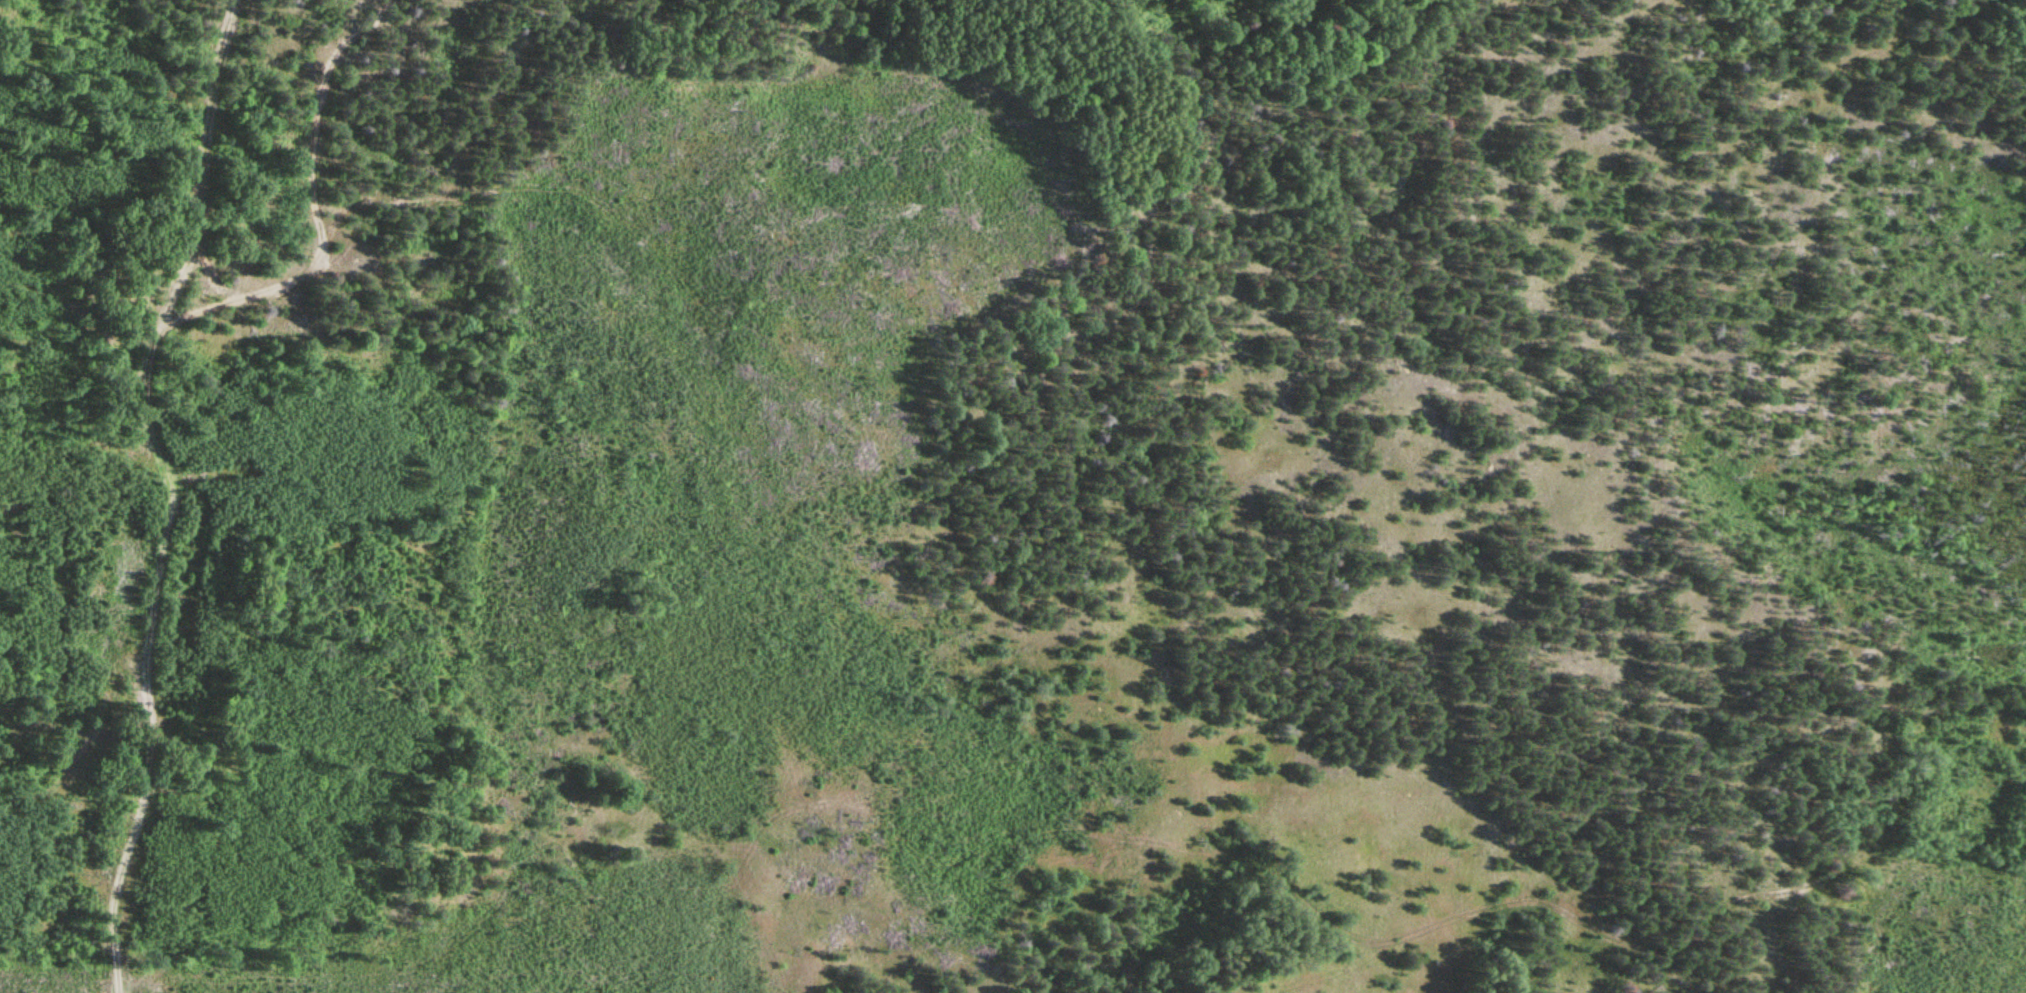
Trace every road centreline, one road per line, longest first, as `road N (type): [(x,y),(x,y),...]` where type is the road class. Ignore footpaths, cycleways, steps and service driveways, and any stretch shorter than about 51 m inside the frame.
road 1 (track): [(122,992),(109,892),(145,782),(136,720),(155,504),(127,431),(132,368),(145,338),(260,299),(292,264),(312,197),(325,89),(385,0)]

